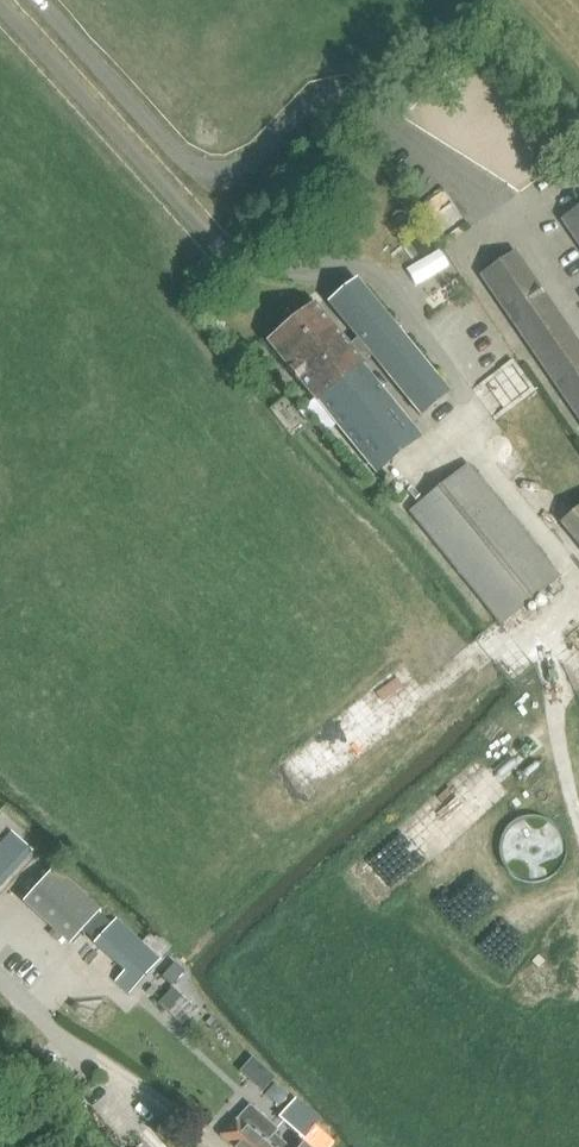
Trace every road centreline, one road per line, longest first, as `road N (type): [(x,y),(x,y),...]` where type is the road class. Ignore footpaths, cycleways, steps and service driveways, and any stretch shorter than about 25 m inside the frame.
road 1 (residential): [(218,246),(0,7)]
road 2 (track): [(578,826),(540,656)]

